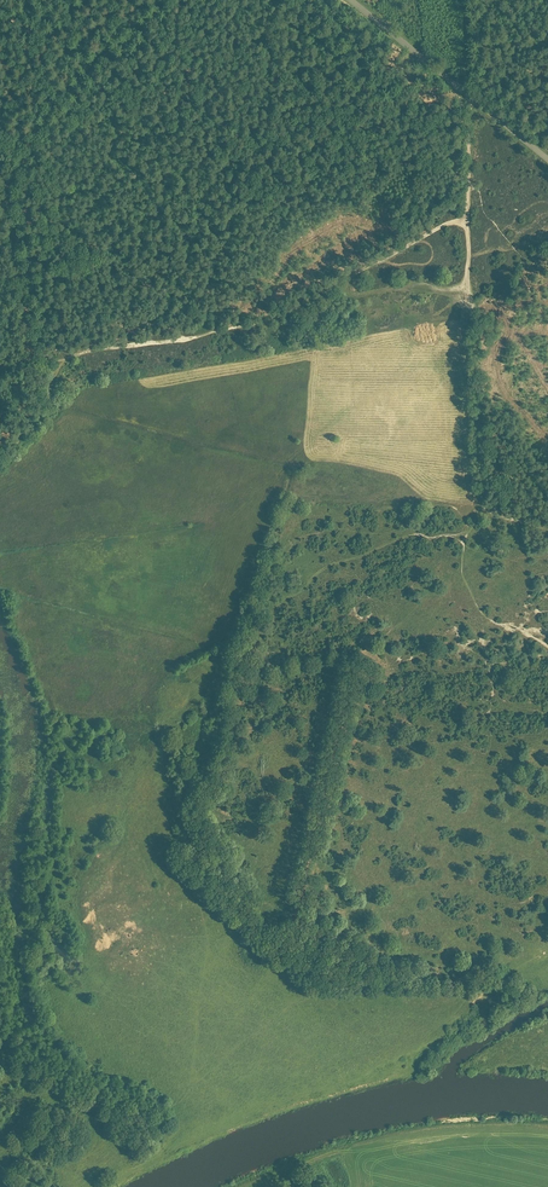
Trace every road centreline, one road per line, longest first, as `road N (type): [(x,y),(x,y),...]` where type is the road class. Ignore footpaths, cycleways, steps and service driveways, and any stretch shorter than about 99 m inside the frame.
road 1 (track): [(112,0),(139,28),(219,76),(275,75),(307,60),(318,113),(350,116),(417,150),(471,164),(514,250),(547,274)]
road 2 (track): [(0,158),(30,352),(41,356),(63,359),(267,321),(337,285)]
road 3 (track): [(16,261),(139,247),(213,217),(275,171),(375,117),(471,107)]
road 4 (unclassified): [(547,159),(353,0)]
road 5 (track): [(496,517),(481,503),(469,296)]
road 6 (track): [(547,72),(471,96),(468,218)]
road 7 (track): [(547,650),(484,612),(472,547),(496,517)]
road 8 (track): [(337,285),(468,218)]
road 9 (track): [(337,285),(356,295),(413,289),(469,296)]

